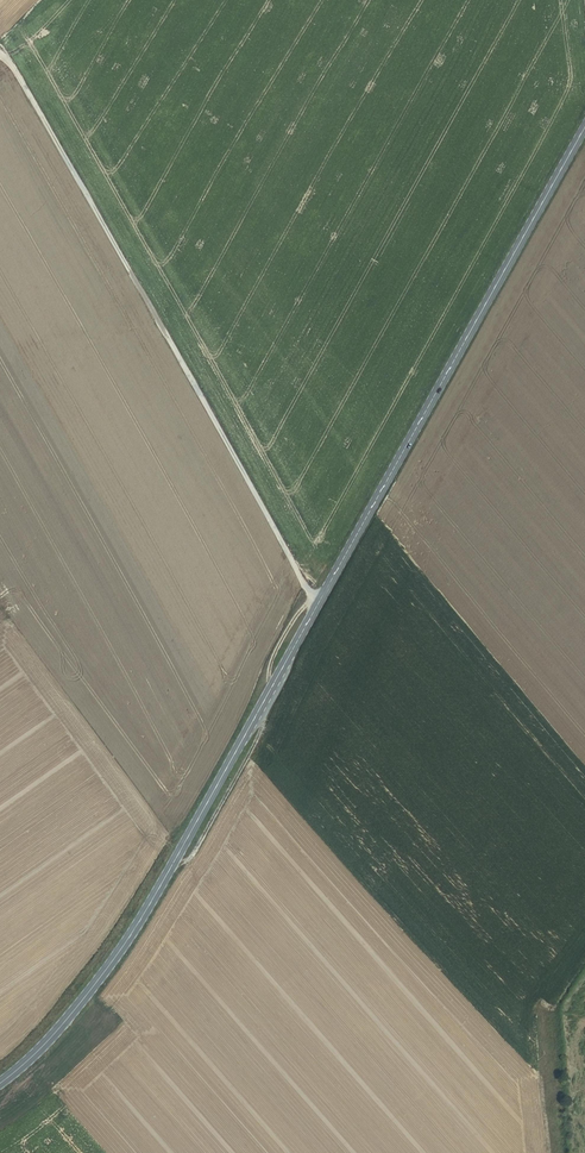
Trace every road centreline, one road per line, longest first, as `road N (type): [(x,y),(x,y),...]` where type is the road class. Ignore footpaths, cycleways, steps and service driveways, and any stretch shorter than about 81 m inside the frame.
road 1 (secondary): [(0,1083),(69,1017),(160,887),(584,130)]

